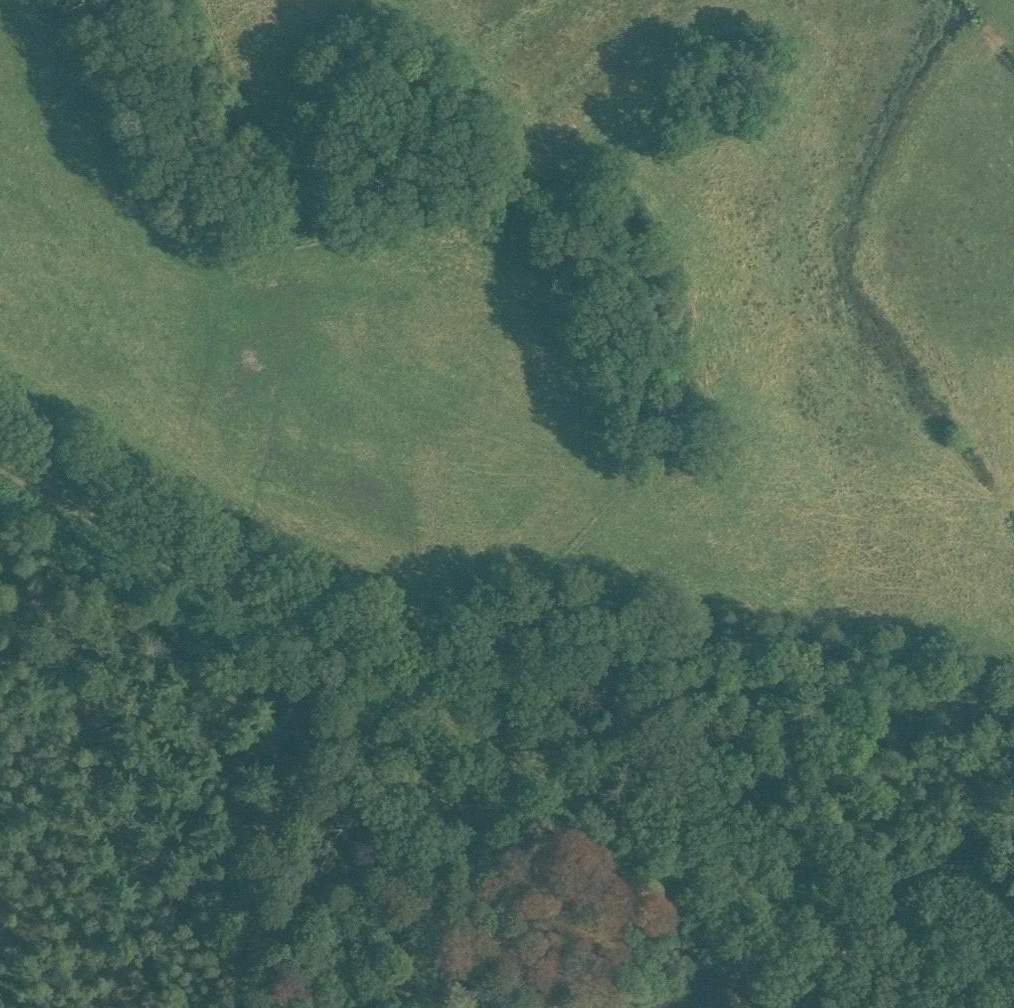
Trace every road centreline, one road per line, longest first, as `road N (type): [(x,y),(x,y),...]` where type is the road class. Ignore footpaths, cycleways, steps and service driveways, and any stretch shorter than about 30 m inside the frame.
road 1 (track): [(0,458),(965,1007)]

